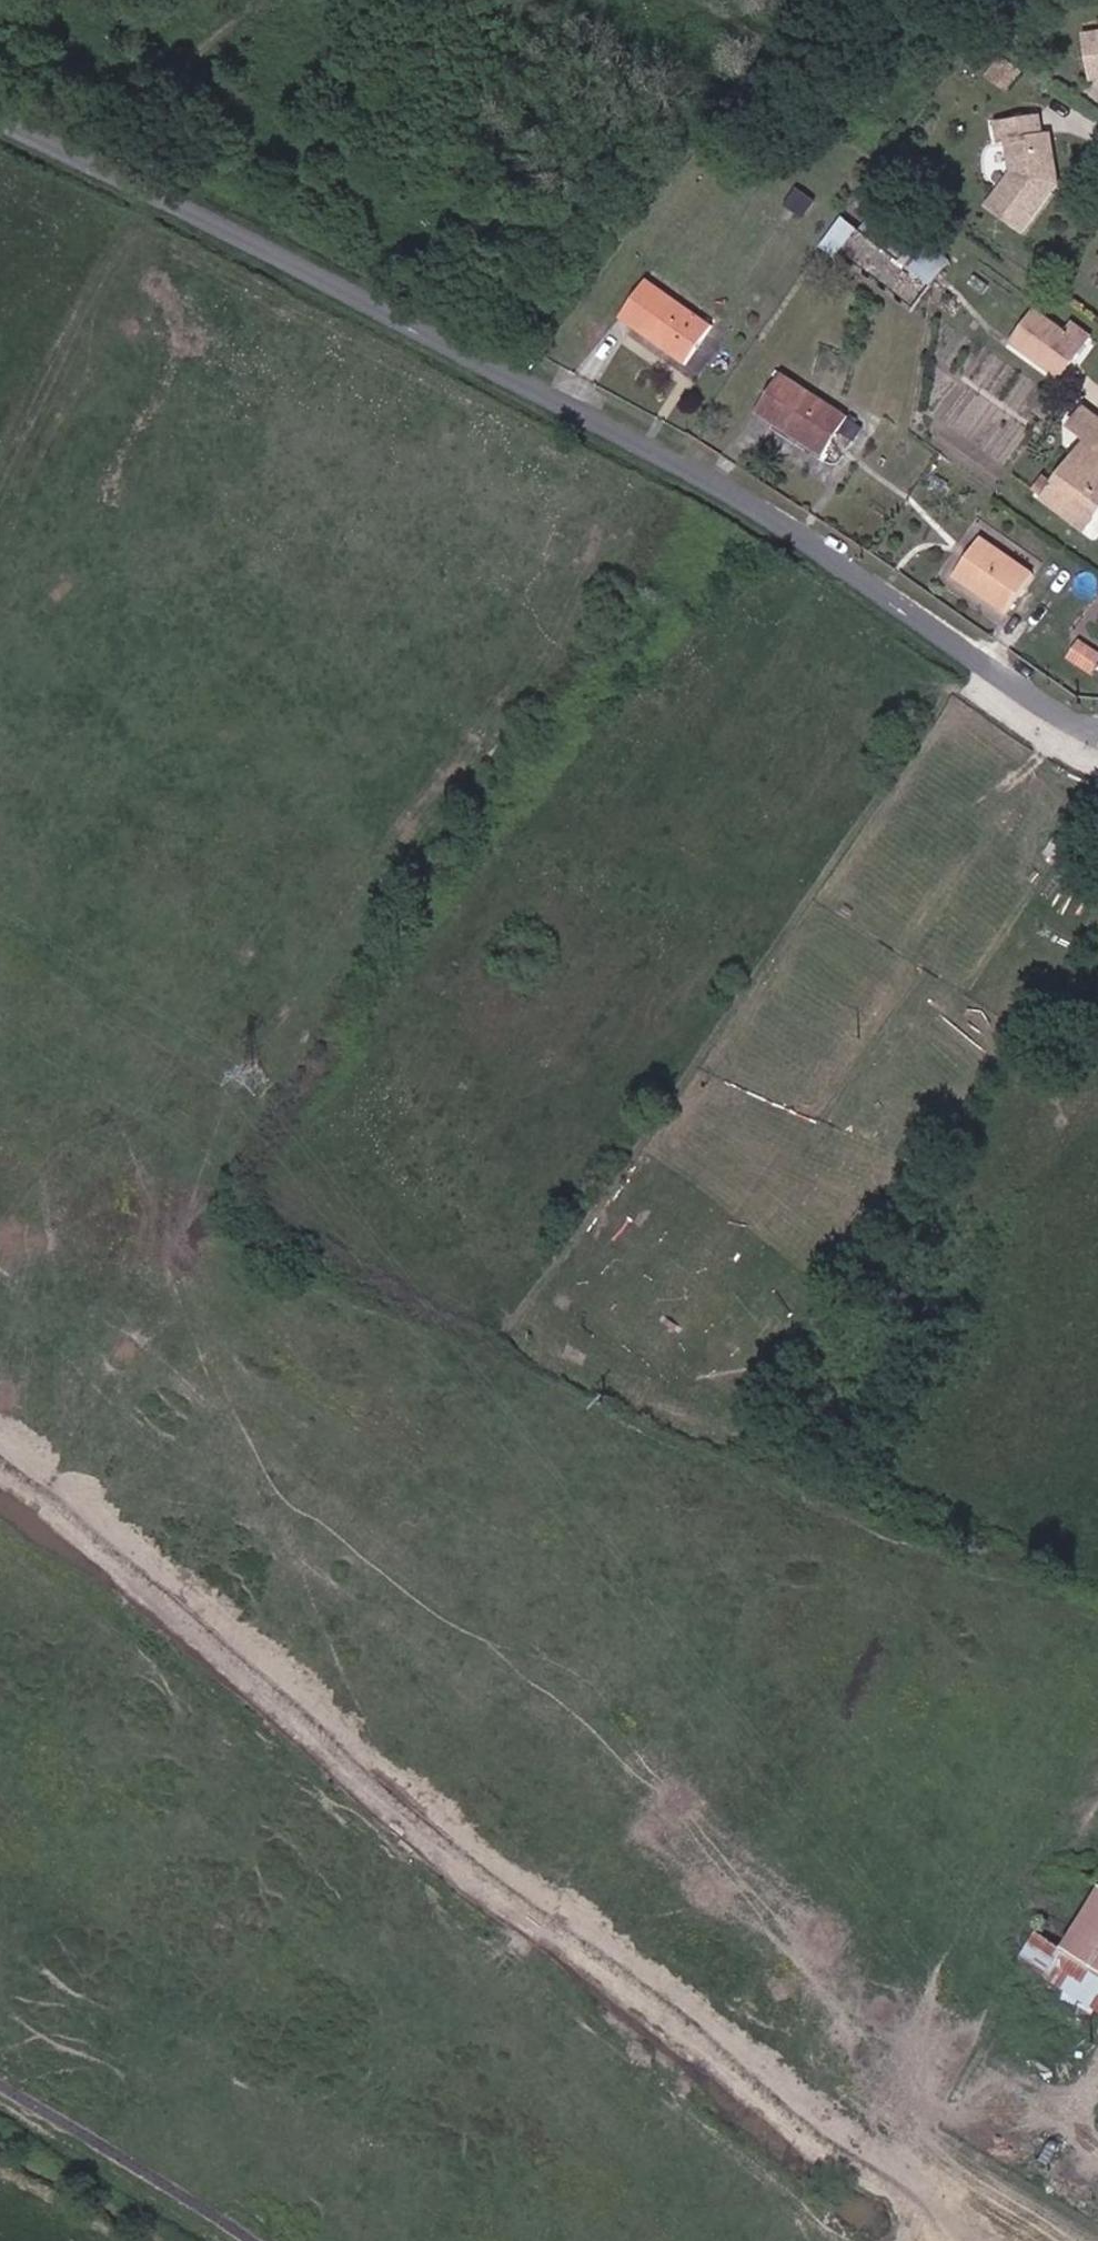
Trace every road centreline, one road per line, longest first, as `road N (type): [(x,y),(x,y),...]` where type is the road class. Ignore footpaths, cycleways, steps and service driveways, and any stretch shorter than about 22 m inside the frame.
road 1 (tertiary): [(1097,729),(1023,691),(780,524),(240,229),(0,111)]

